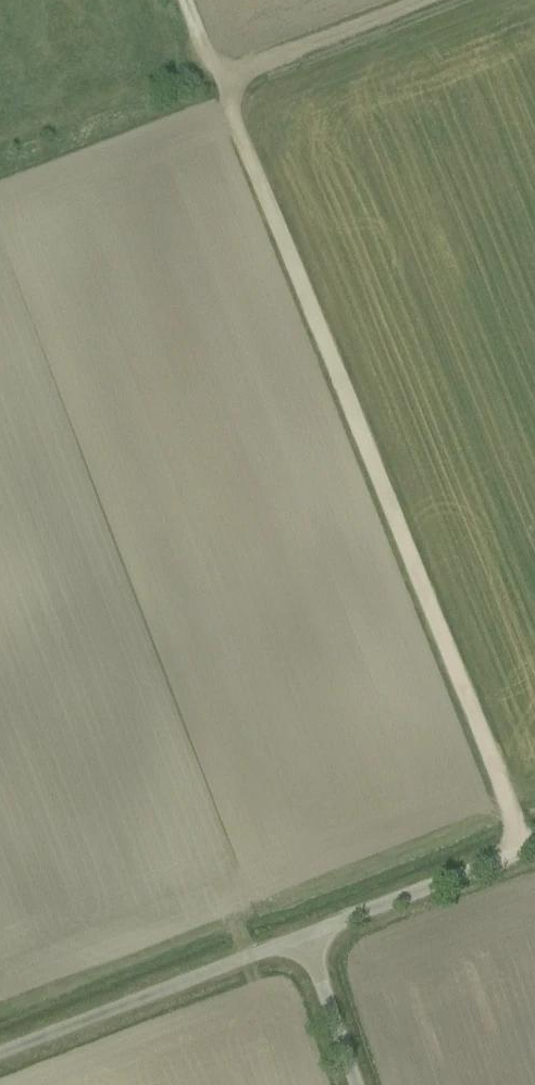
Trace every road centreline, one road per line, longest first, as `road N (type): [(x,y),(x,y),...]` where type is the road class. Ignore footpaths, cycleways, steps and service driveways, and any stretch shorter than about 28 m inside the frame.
road 1 (track): [(219,78),(525,849)]
road 2 (unclassified): [(0,1061),(305,944)]
road 3 (unclassified): [(305,944),(534,845)]
road 4 (track): [(219,78),(421,0)]
road 5 (unclassified): [(305,944),(354,1084)]

